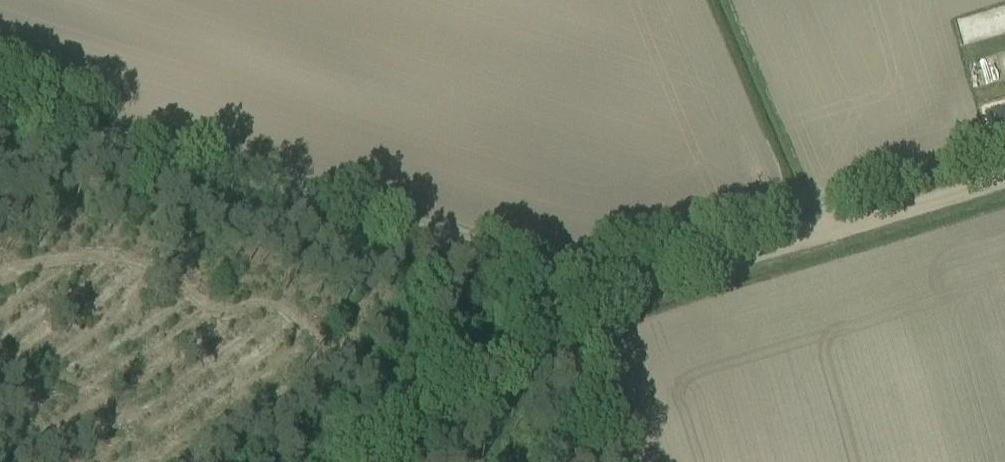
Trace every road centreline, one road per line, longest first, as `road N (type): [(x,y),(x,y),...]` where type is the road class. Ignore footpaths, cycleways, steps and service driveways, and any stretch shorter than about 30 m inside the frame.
road 1 (track): [(0,96),(552,278)]
road 2 (track): [(552,278),(648,287),(1004,178)]
road 3 (track): [(560,312),(329,461)]
road 4 (track): [(552,278),(594,461)]

